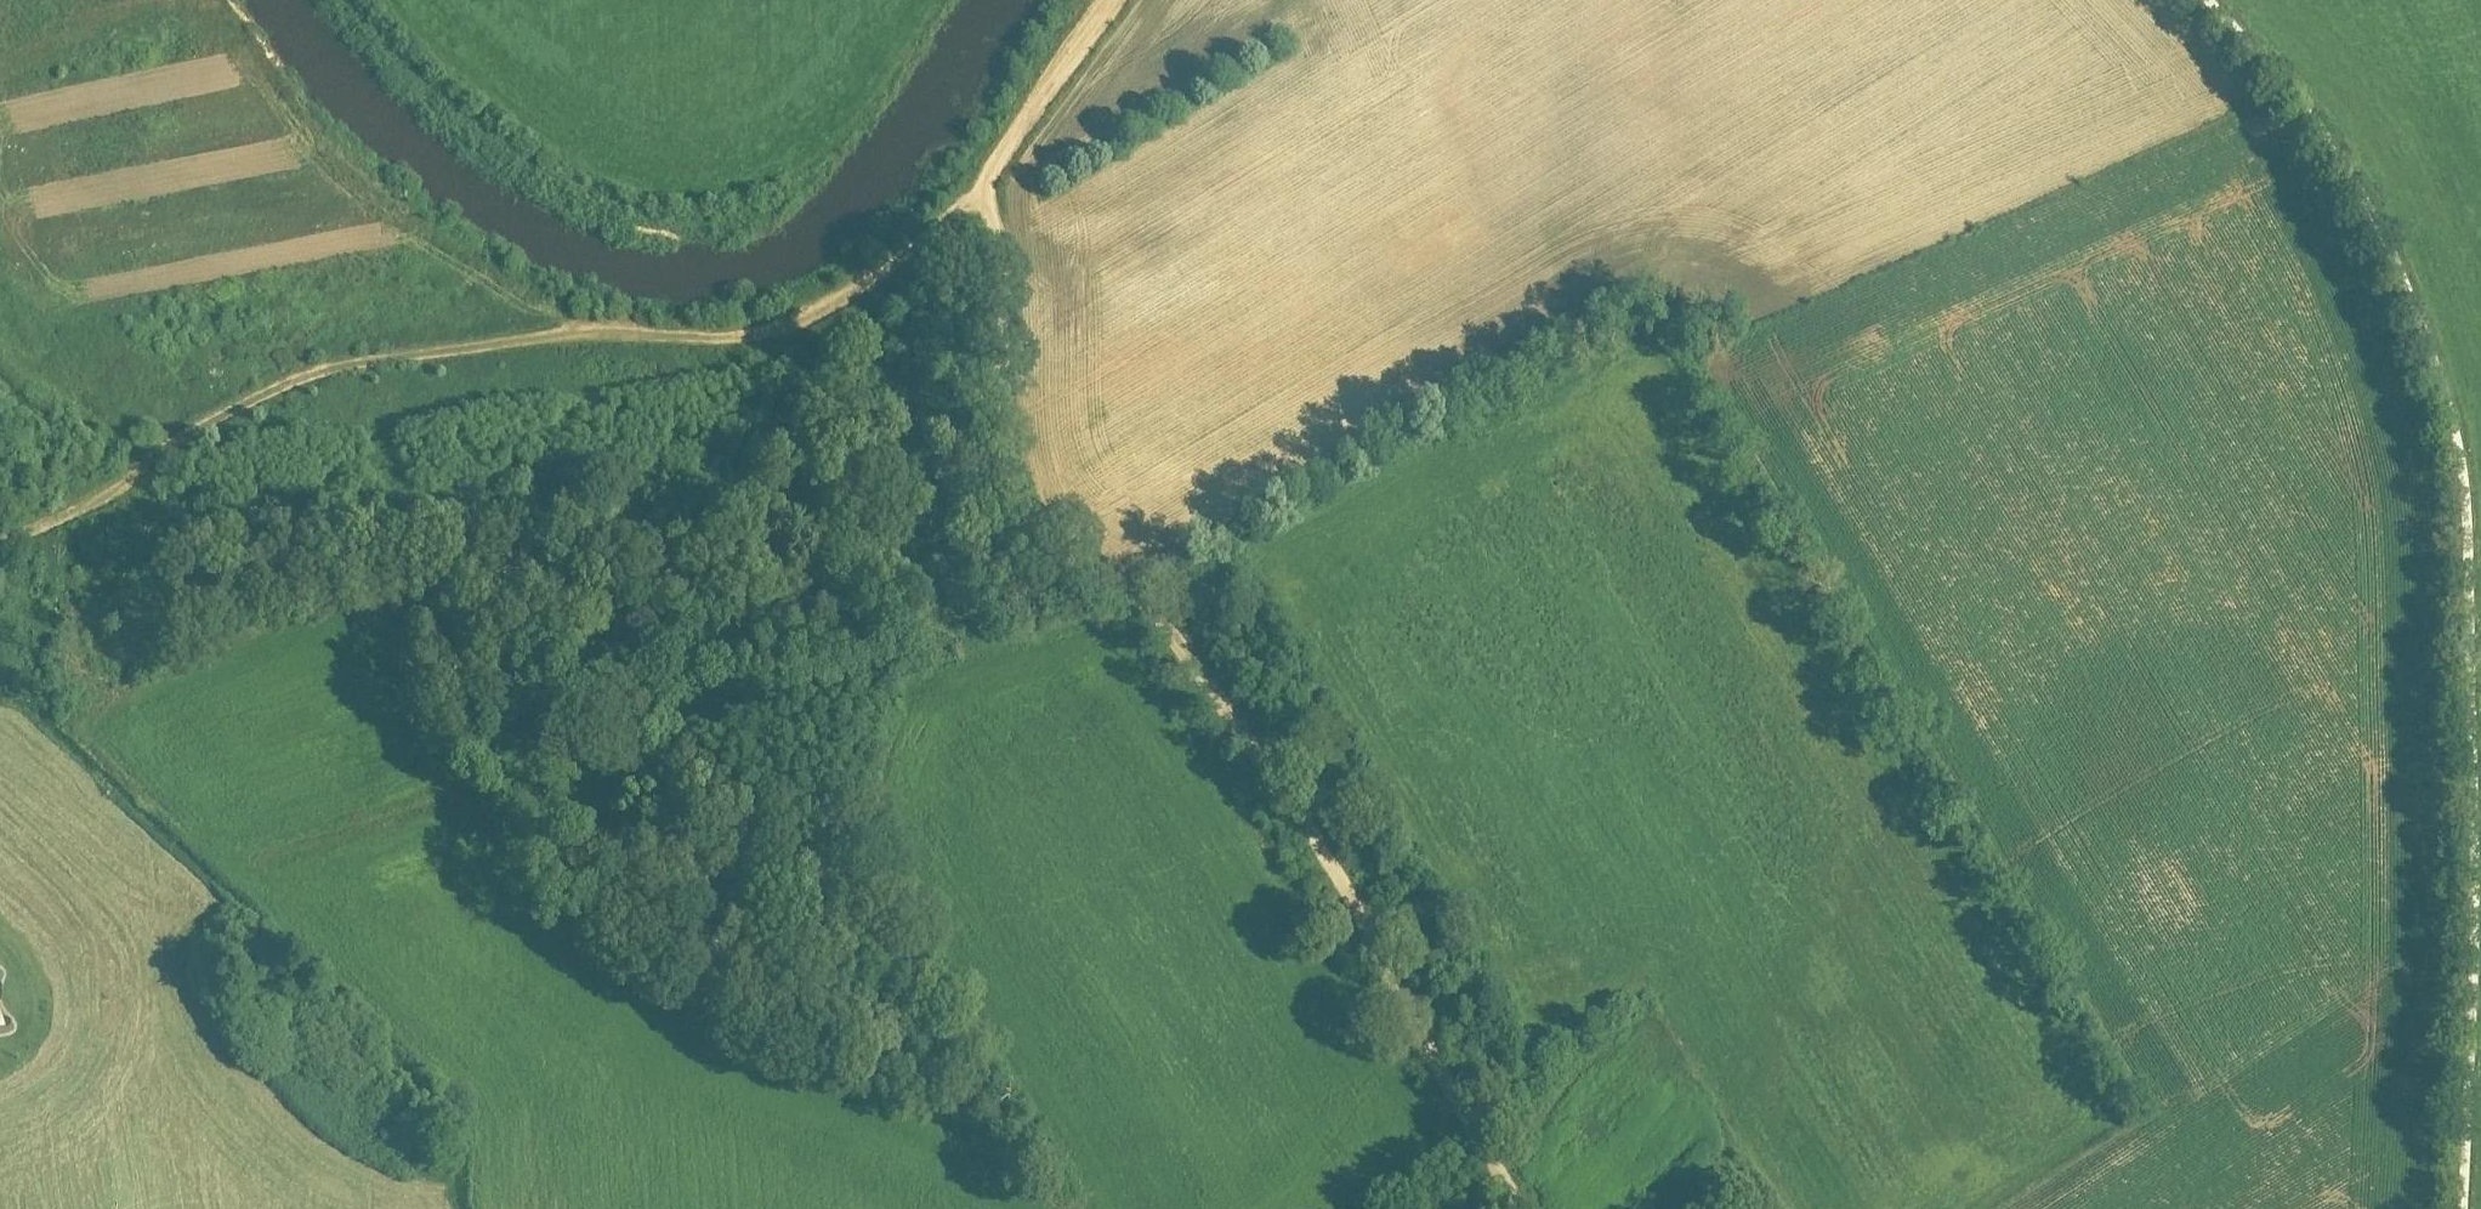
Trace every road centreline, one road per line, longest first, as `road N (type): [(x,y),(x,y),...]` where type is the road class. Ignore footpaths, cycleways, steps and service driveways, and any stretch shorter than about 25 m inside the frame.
road 1 (track): [(1517,1208),(1384,960),(1234,717),(1152,611),(1029,512),(1014,452),(1000,242),(982,192)]
road 2 (track): [(0,550),(294,377),(363,359),(602,334)]
road 3 (track): [(982,192),(903,259),(792,322),(726,334),(602,334)]
road 4 (track): [(1111,0),(982,192)]

